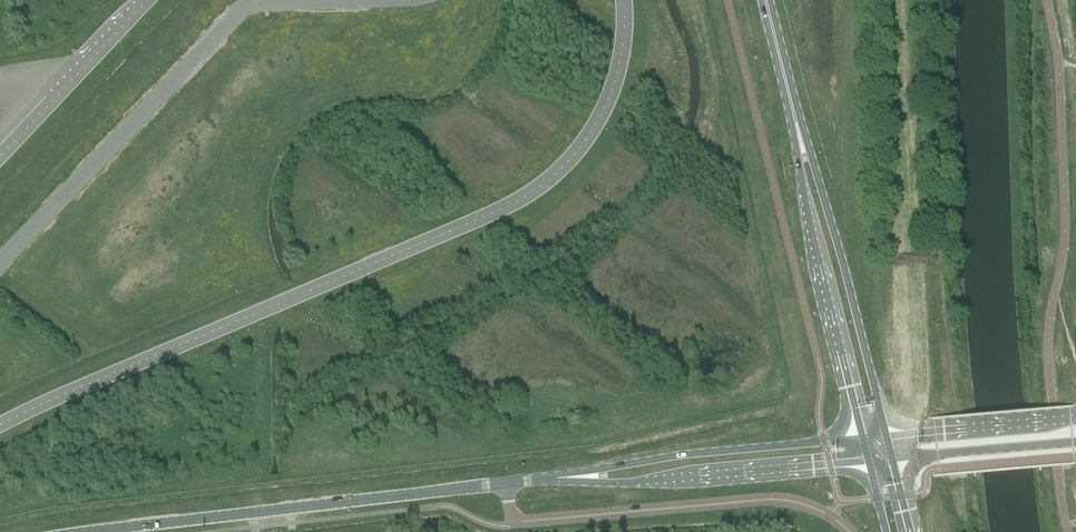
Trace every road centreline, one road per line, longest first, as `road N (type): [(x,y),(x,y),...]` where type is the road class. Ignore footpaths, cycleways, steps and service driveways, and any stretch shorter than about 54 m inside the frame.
road 1 (tertiary): [(93,531),(506,484)]
road 2 (unclassified): [(506,484),(512,525),(774,500),(808,507),(849,531)]
road 3 (secondary): [(886,438),(836,242),(796,128)]
road 4 (secondary): [(796,128),(814,241),(862,439)]
road 5 (tertiary): [(580,478),(610,483),(868,462)]
road 6 (tertiary): [(862,439),(681,456),(580,478)]
road 7 (unclassified): [(1075,418),(886,438)]
road 8 (unclassified): [(892,460),(1075,444)]
road 9 (secondary): [(796,128),(765,0)]

